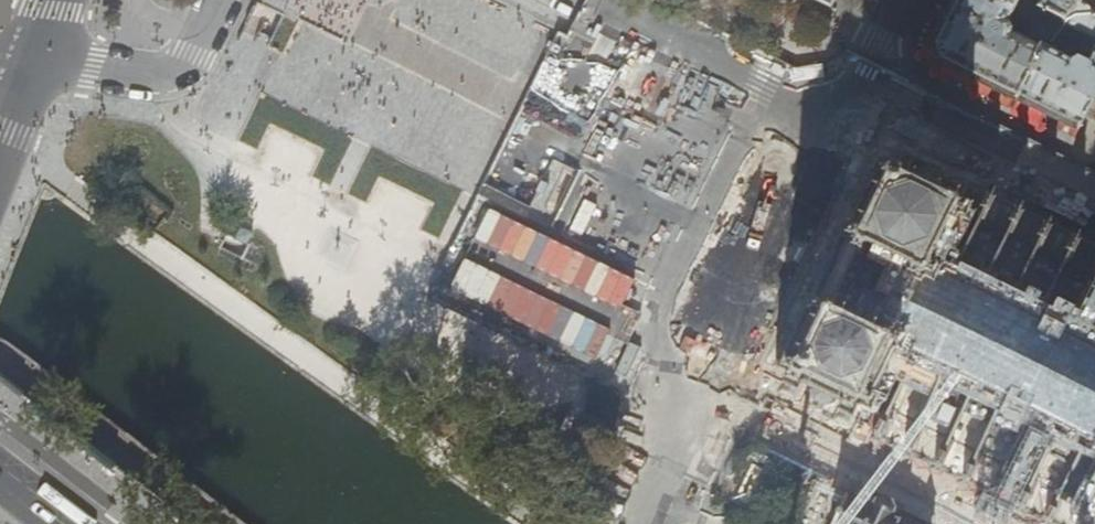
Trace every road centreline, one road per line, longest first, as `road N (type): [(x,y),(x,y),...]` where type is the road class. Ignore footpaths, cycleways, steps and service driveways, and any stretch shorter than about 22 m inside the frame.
road 1 (residential): [(871,54),(883,81),(1094,184)]

